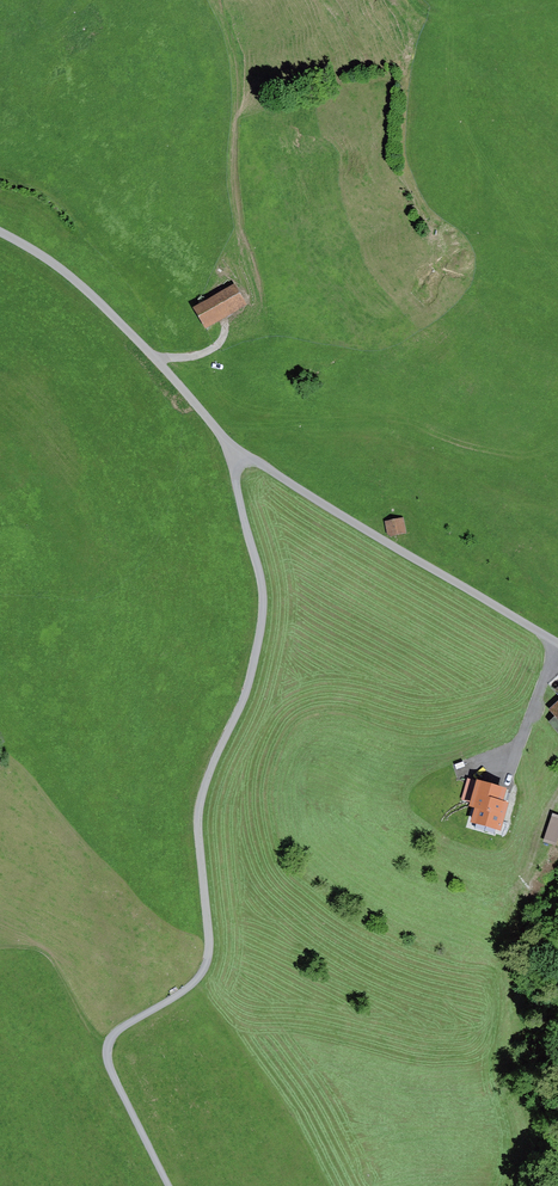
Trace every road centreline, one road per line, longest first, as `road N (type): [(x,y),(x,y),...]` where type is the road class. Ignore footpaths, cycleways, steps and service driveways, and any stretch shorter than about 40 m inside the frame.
road 1 (track): [(232,450),(264,611),(248,686),(201,802),(209,958),(185,990),(114,1034),(106,1048),(168,1185)]
road 2 (track): [(232,450),(557,644)]
road 3 (track): [(212,0),(237,67),(235,187),(262,307),(258,322),(228,332)]
road 4 (track): [(0,231),(77,281),(141,342),(232,450)]

